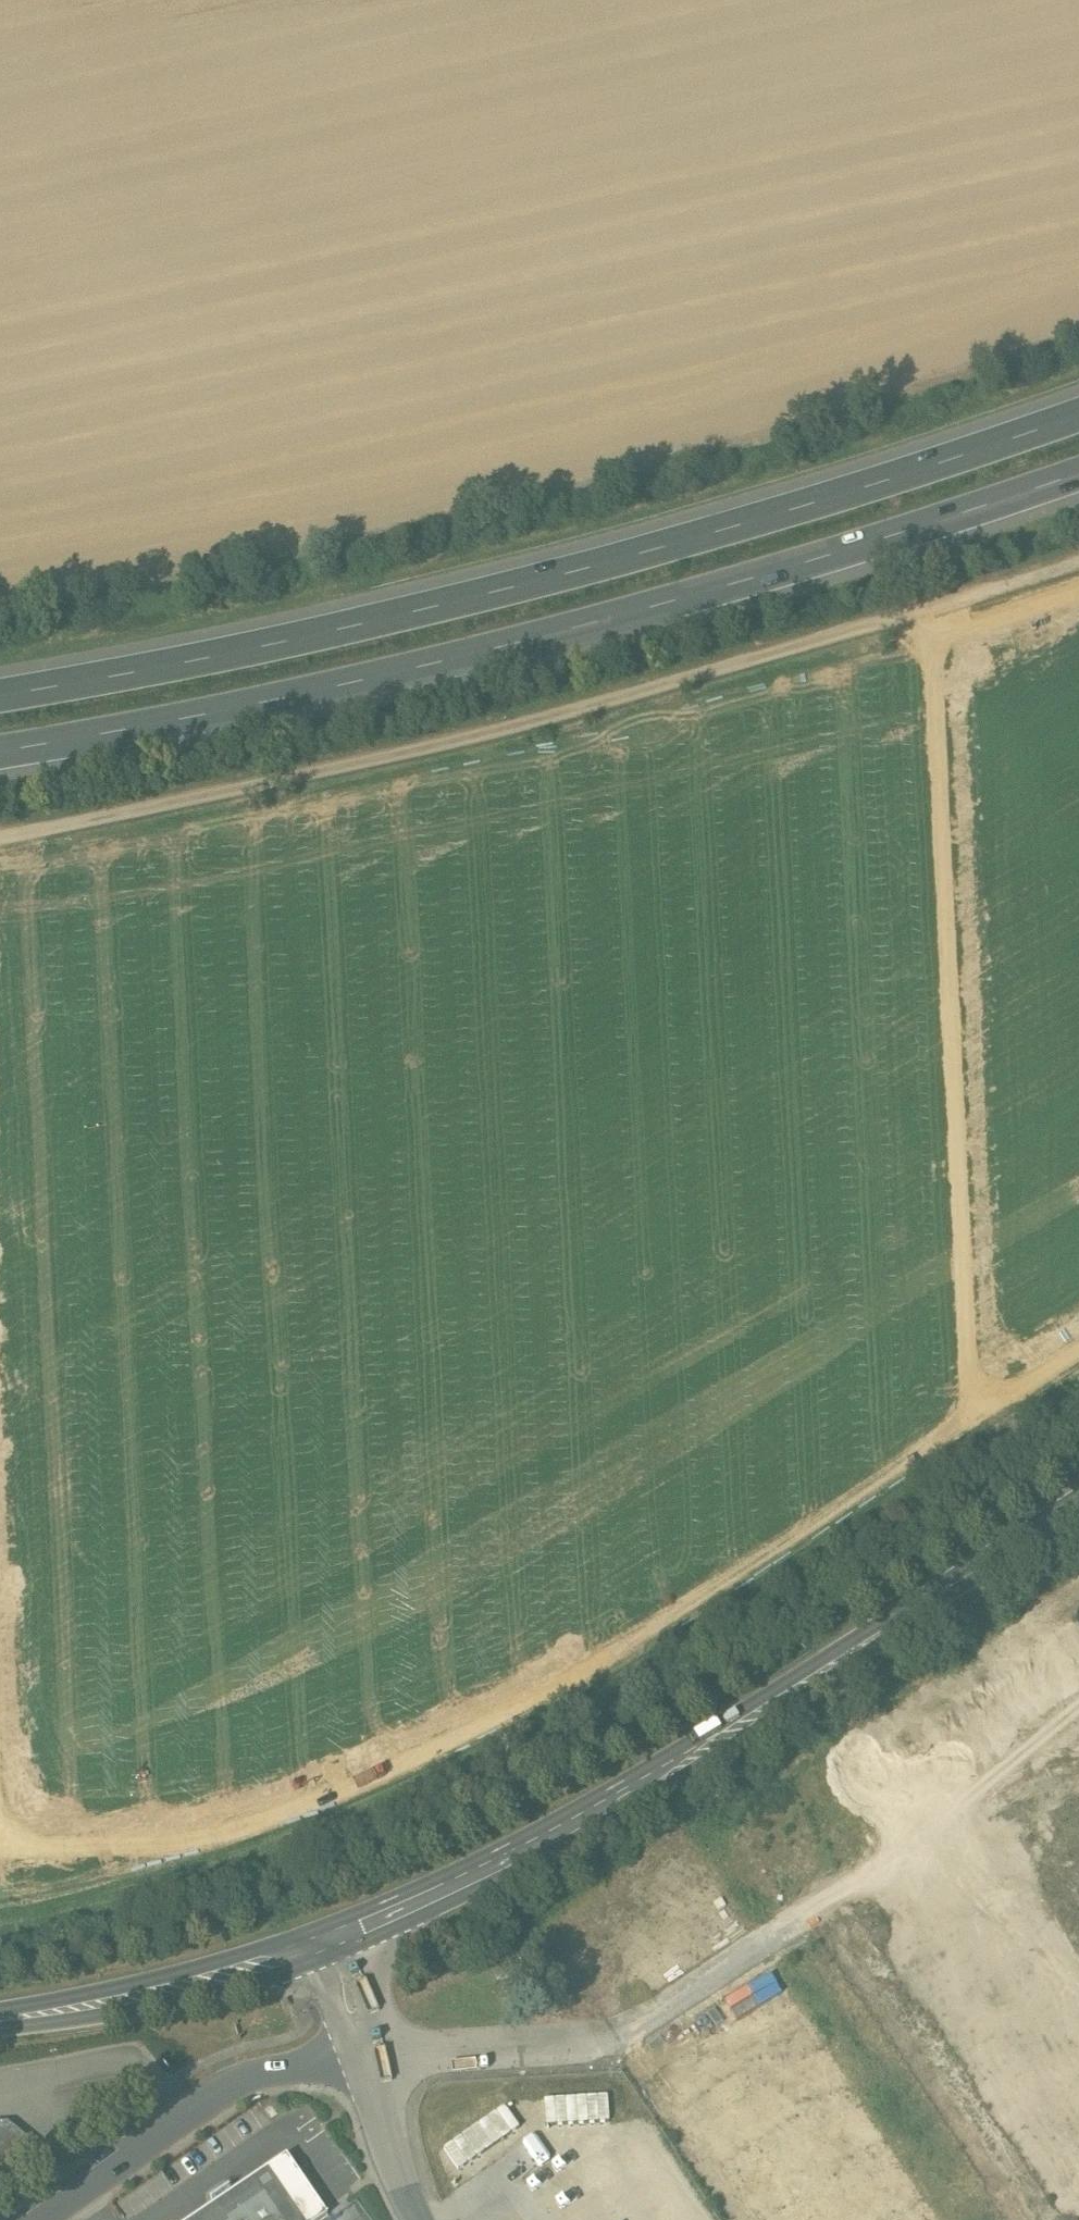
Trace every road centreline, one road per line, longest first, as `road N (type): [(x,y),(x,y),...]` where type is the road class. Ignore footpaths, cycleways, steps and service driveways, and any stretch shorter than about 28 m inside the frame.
road 1 (track): [(1078,1357),(614,1662),(443,1754),(260,1826),(0,1853)]
road 2 (motorway): [(1078,408),(915,467),(489,590),(0,689)]
road 3 (motorway): [(0,745),(135,724),(508,640),(1078,465)]
road 4 (track): [(0,602),(616,473),(839,413),(1078,329)]
road 5 (track): [(0,835),(509,723),(1078,558)]
road 6 (track): [(0,866),(552,746),(641,711),(732,696),(856,656),(924,645)]
road 7 (secondary): [(1078,1504),(638,1789),(333,1942)]
road 8 (track): [(886,616),(916,622),(929,645),(972,1370),(995,1415)]
road 9 (tertiary): [(29,2219),(238,2082),(377,2062)]
road 10 (secondary): [(333,1942),(225,1980),(0,2022)]
road 11 (track): [(805,1916),(973,1804),(1078,1710)]
road 12 (unclassified): [(377,2062),(400,2163),(426,2219)]
road 13 (track): [(928,640),(1078,586)]
road 14 (tertiary): [(333,1942),(377,2062)]

